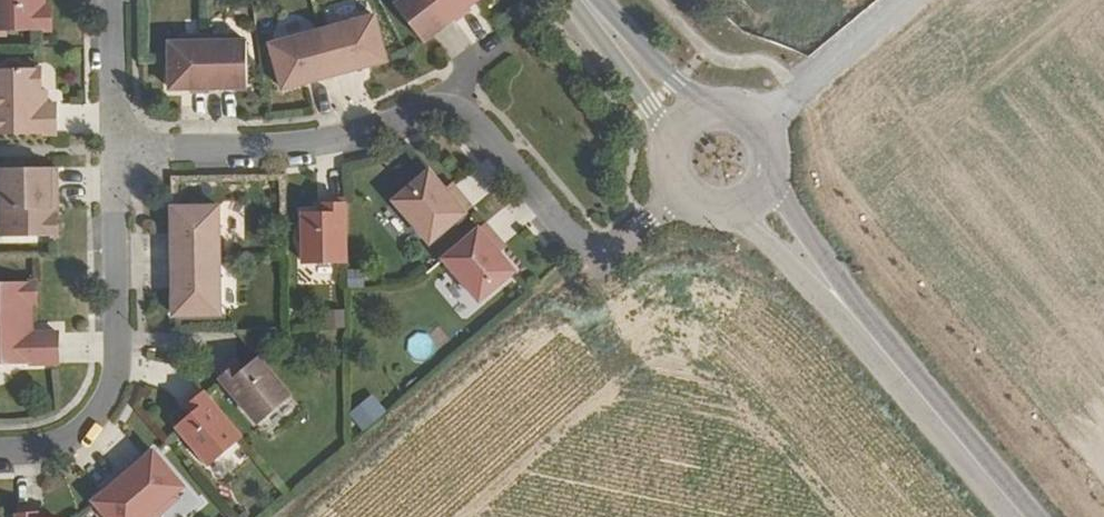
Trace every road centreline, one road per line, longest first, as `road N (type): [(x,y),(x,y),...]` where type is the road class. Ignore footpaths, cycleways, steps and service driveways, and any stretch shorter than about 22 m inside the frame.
road 1 (residential): [(114,150),(311,143),(426,113),(452,115),(478,124),(569,234),(605,244),(623,240),(680,187)]
road 2 (tertiary): [(1021,516),(752,198)]
road 3 (residential): [(114,150),(112,385),(79,430),(50,445),(0,450)]
road 4 (track): [(755,122),(904,0)]
road 5 (tertiary): [(688,121),(584,0)]
road 6 (tertiary): [(752,198),(770,169),(755,122),(729,109),(688,121)]
road 7 (residential): [(112,0),(114,150)]

